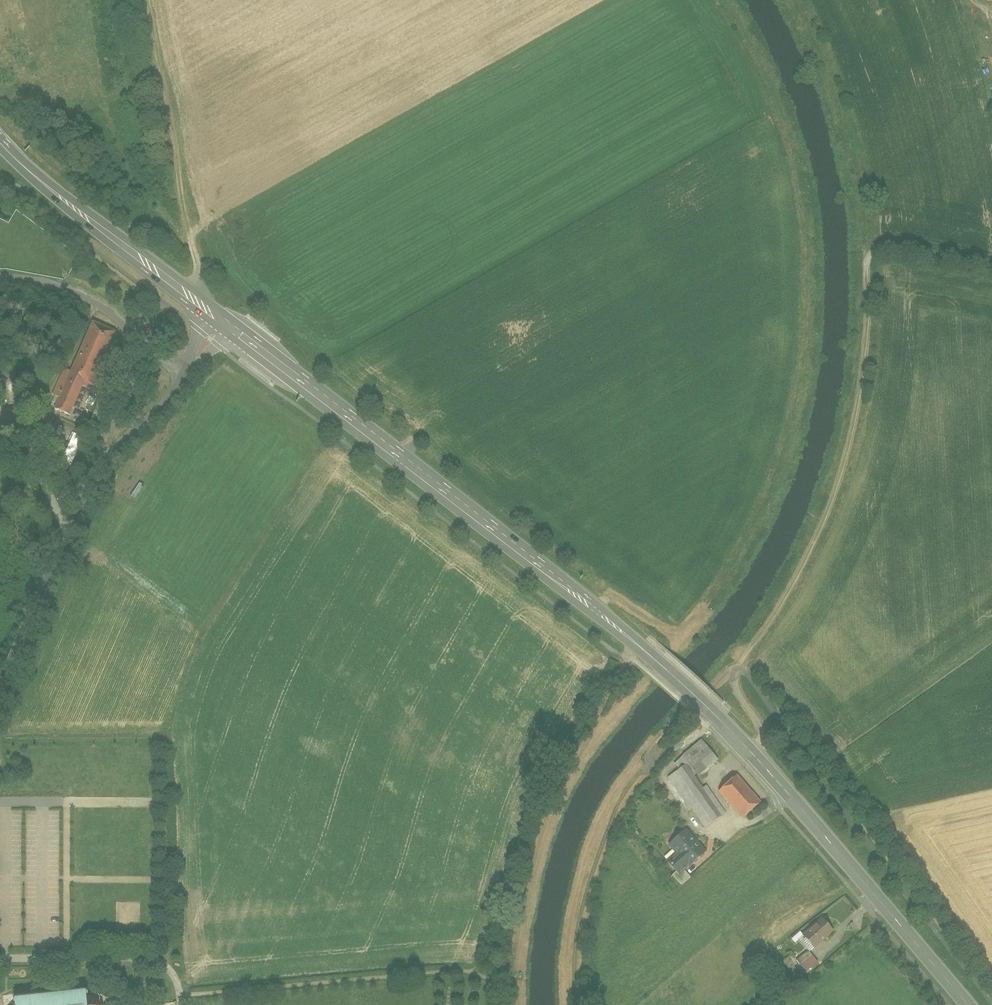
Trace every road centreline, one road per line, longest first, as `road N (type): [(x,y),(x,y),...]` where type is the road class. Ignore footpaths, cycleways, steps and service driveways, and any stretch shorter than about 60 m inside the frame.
road 1 (secondary): [(220,324),(643,650),(750,752),(968,1004)]
road 2 (unclassified): [(208,339),(168,400),(100,466),(0,682)]
road 3 (secondary): [(0,144),(220,324)]
road 4 (residential): [(0,957),(154,957),(175,977),(181,1004)]

